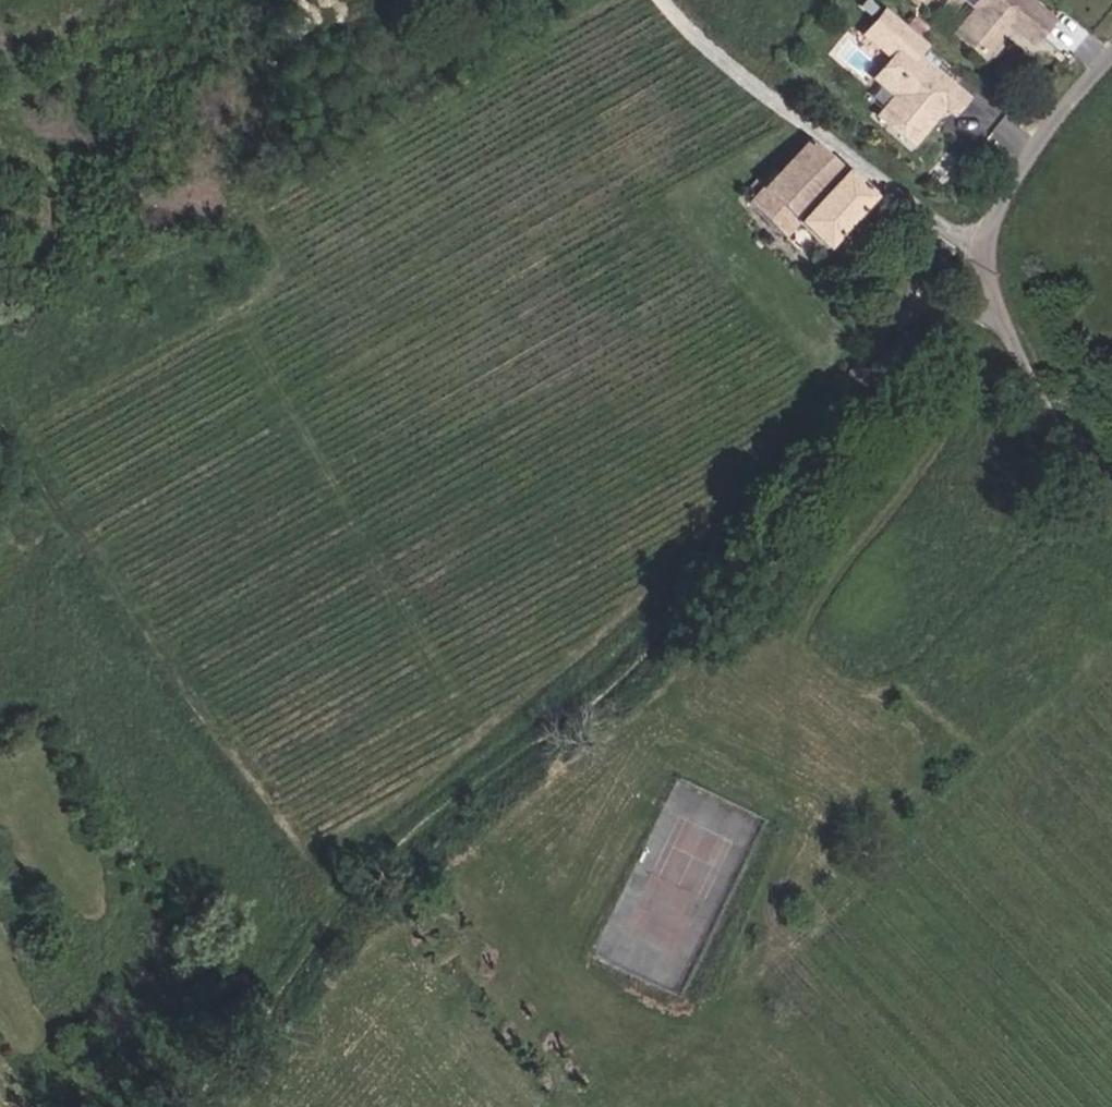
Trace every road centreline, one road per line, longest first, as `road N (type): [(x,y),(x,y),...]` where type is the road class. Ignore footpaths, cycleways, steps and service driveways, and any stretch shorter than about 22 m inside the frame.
road 1 (track): [(996,312),(913,381),(646,652),(365,889),(273,986),(188,1106)]
road 2 (residential): [(989,252),(959,242),(757,92),(671,0)]
road 3 (residential): [(989,252),(996,312),(1048,414),(1111,500)]
road 4 (residential): [(1111,57),(1018,174),(992,223),(989,252)]

